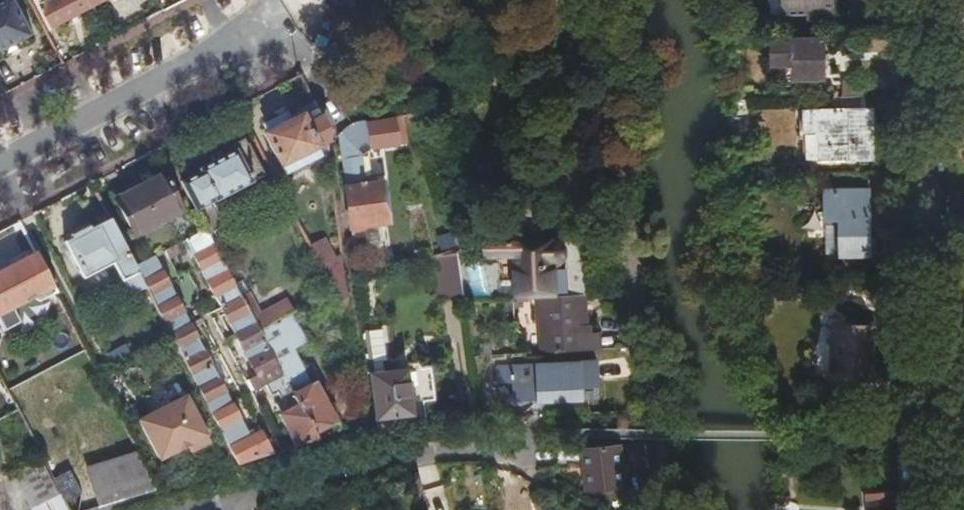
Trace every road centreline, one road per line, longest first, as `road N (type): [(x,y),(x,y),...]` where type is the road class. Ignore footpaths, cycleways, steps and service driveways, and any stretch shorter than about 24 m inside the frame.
road 1 (residential): [(924,0),(936,420)]
road 2 (residential): [(286,15),(0,165)]
road 3 (residential): [(540,434),(234,504)]

